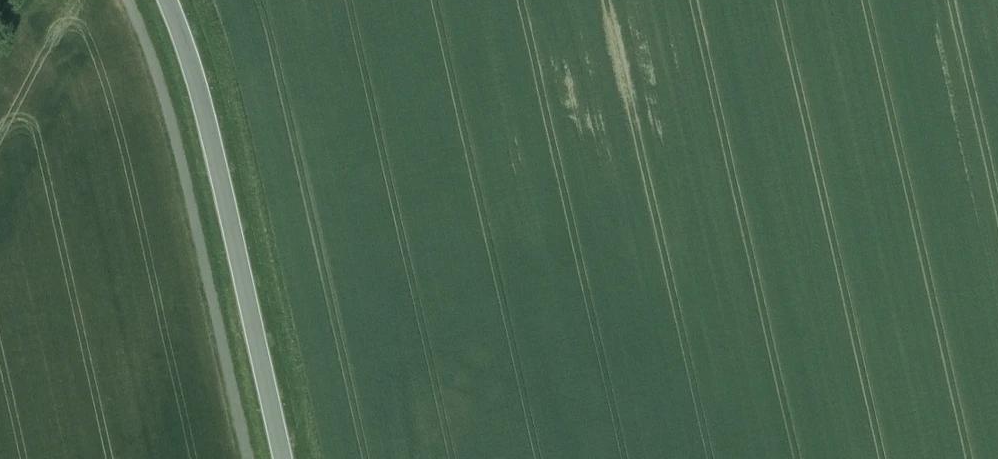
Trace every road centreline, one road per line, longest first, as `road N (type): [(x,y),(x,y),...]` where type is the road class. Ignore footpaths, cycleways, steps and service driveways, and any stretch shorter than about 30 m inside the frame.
road 1 (secondary): [(282,458),(198,90),(166,0)]

